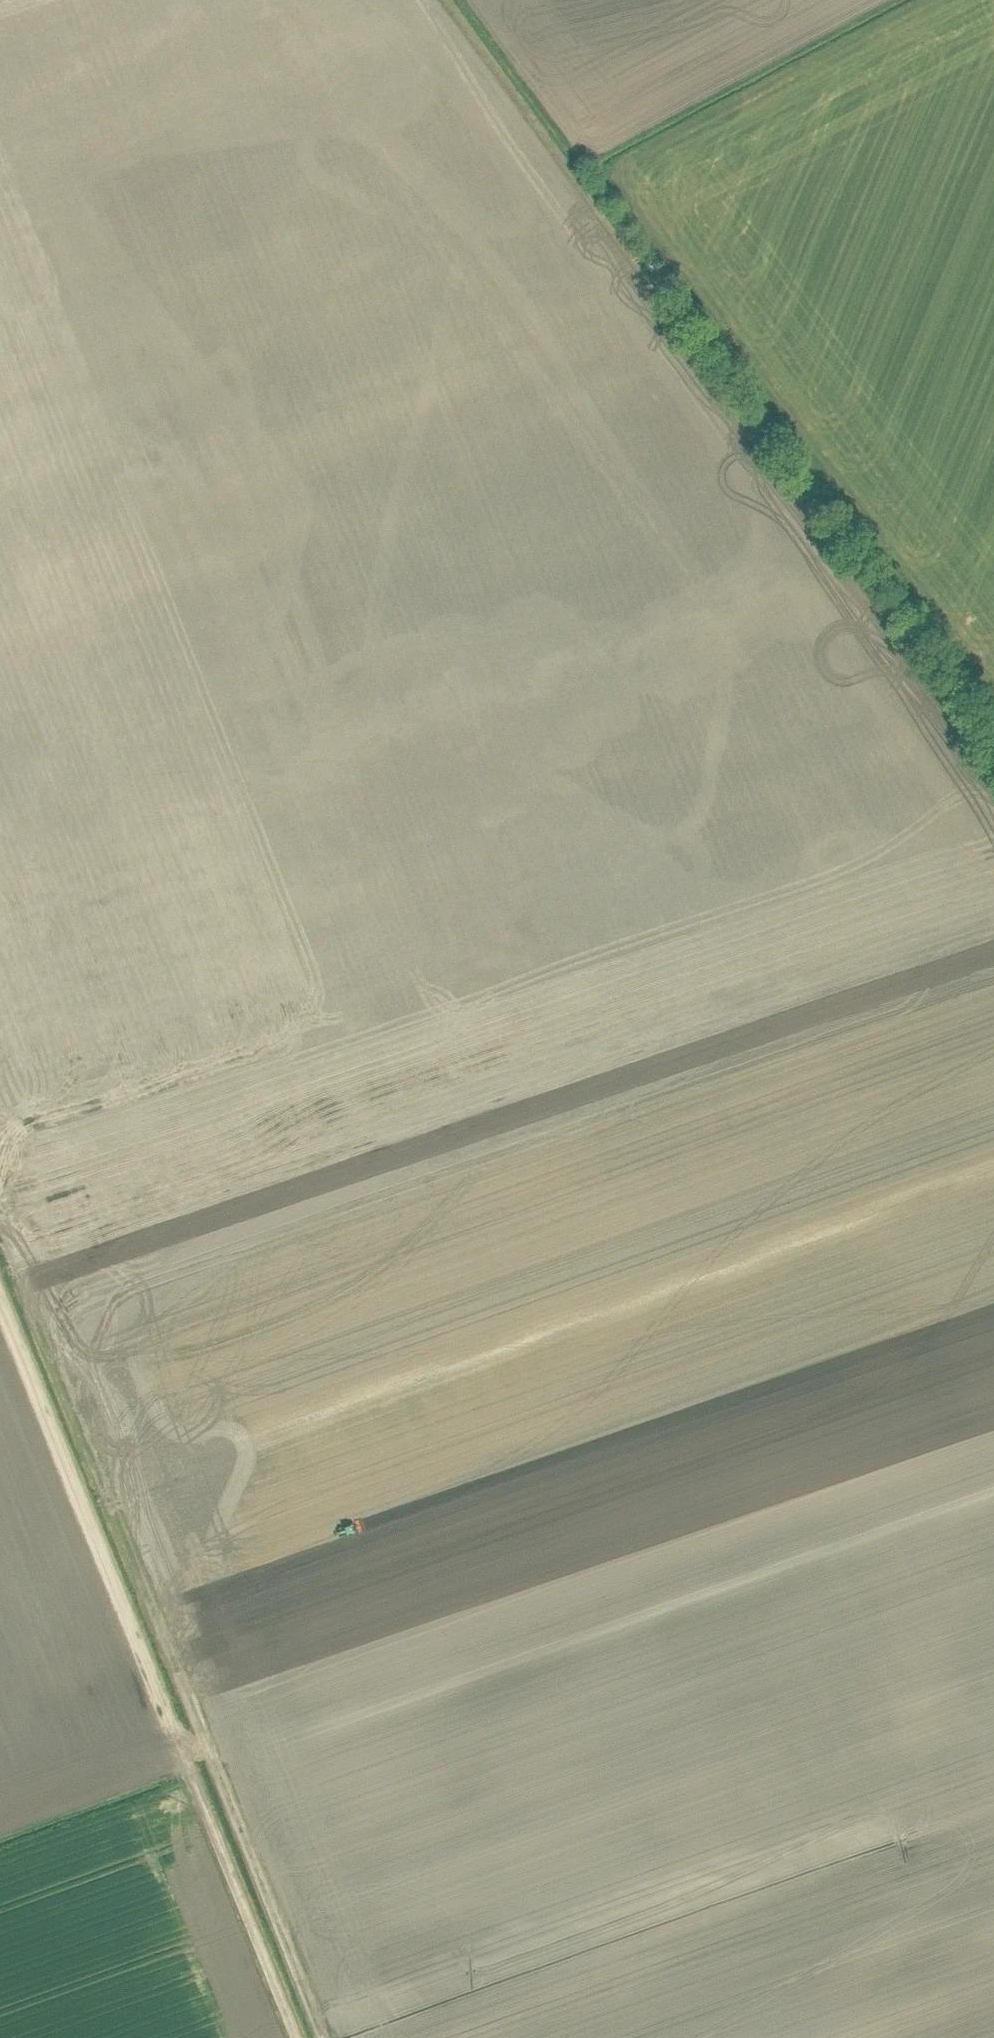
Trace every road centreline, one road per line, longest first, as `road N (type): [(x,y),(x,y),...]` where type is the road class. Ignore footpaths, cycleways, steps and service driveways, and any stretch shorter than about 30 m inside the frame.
road 1 (track): [(298,2037),(0,1294)]

